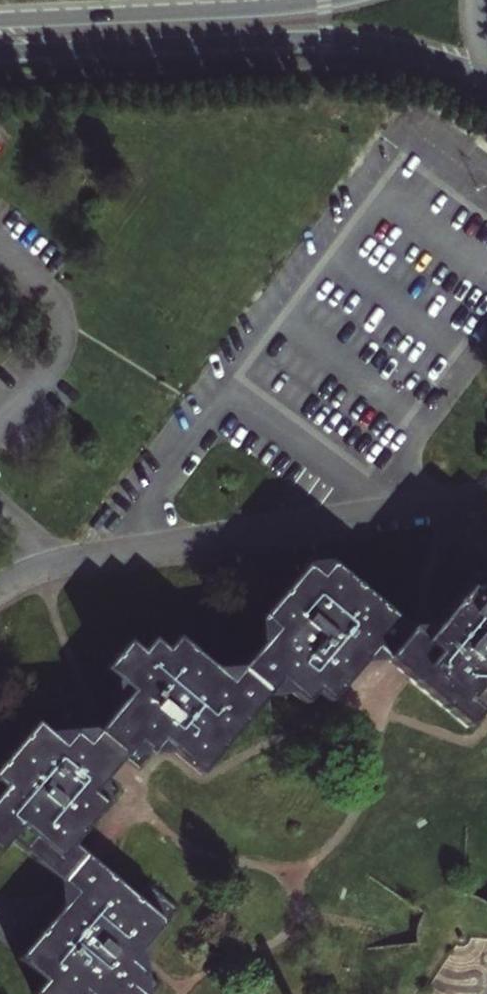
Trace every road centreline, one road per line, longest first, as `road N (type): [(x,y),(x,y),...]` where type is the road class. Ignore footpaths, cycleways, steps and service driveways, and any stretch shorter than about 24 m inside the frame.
road 1 (residential): [(486,488),(83,550),(0,577)]
road 2 (secondary): [(0,51),(349,39),(486,72)]
road 3 (secondary): [(325,0),(0,20)]

